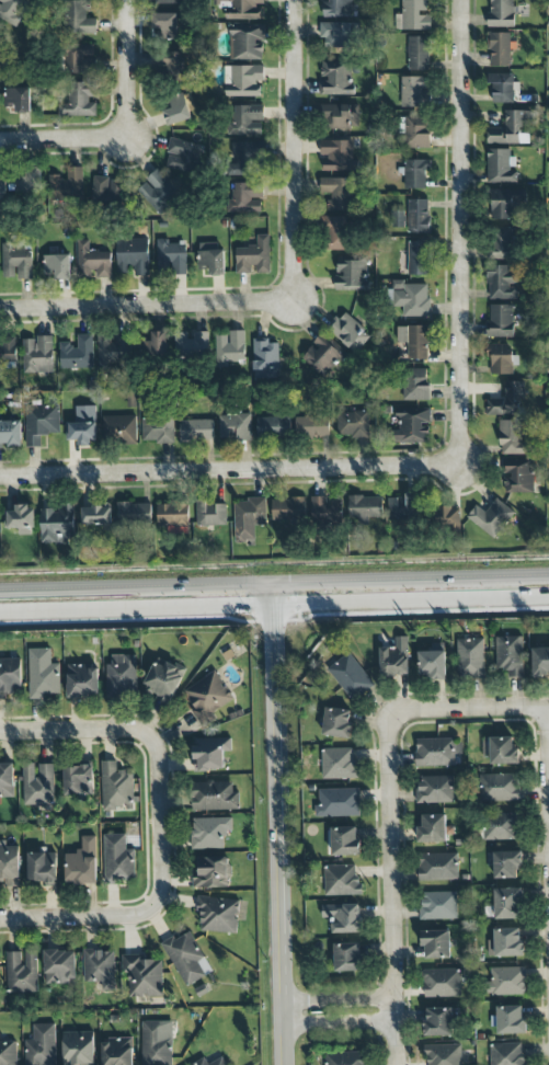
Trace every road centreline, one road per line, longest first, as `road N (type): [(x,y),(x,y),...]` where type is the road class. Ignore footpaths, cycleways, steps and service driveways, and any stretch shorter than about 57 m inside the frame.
road 1 (tertiary): [(286,1064),(272,580)]
road 2 (residential): [(465,467),(465,0)]
road 3 (residential): [(0,478),(465,467)]
road 4 (residential): [(393,714),(398,1064)]
road 5 (residential): [(0,309),(301,300)]
road 6 (residential): [(301,0),(301,300)]
road 7 (tertiary): [(273,606),(548,599)]
road 8 (tertiary): [(0,612),(273,606)]
road 9 (tertiary): [(272,580),(0,586)]
road 10 (residential): [(165,814),(170,885),(152,912),(0,918)]
road 11 (residential): [(0,730),(144,730),(163,756),(165,814)]
road 12 (residential): [(548,707),(393,714)]
road 13 (tertiary): [(415,575),(272,580)]
road 14 (residential): [(136,138),(132,0)]
road 15 (residential): [(136,138),(0,144)]
road 16 (tertiary): [(548,572),(415,575)]

